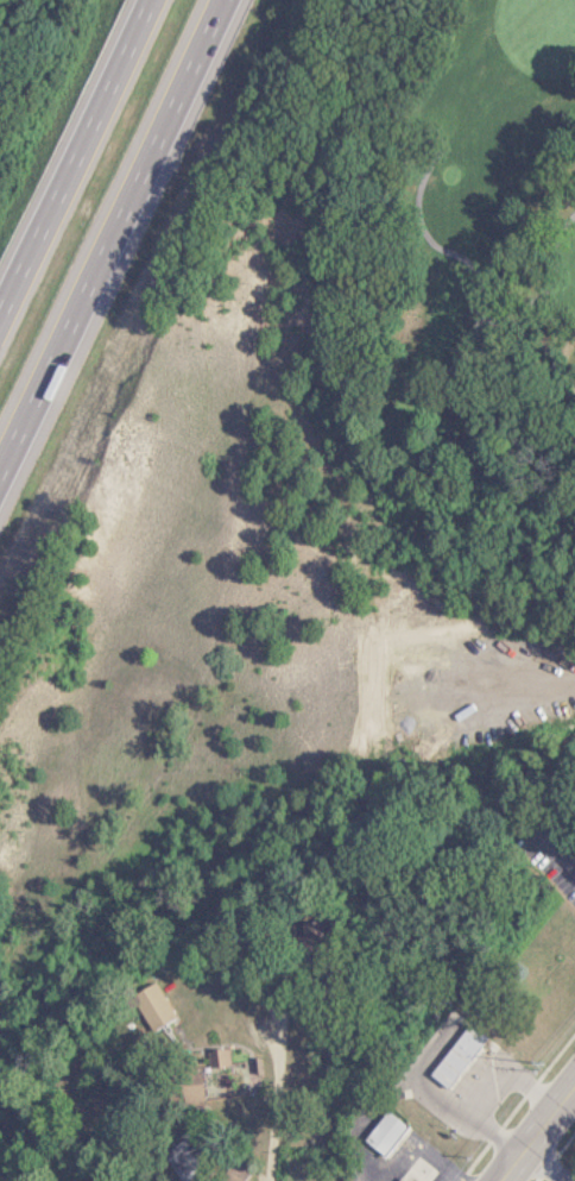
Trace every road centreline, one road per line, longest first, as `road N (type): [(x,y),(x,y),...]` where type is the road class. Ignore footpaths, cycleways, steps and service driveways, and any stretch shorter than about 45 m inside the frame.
road 1 (motorway): [(0,464),(221,0)]
road 2 (motorway): [(146,0),(0,308)]
road 3 (residential): [(267,1180),(265,1029),(244,1003)]
road 4 (secondary): [(498,1180),(574,1079)]

